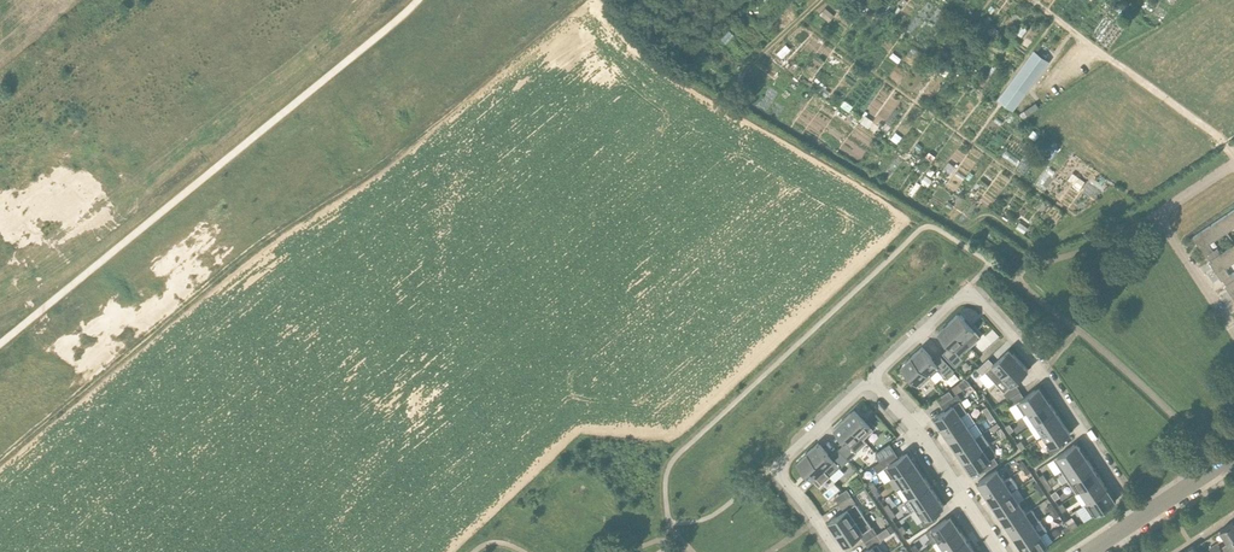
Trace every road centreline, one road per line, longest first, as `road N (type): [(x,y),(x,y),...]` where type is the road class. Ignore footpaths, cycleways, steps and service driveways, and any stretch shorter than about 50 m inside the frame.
road 1 (track): [(580,0),(372,171),(222,274),(0,456)]
road 2 (residential): [(1141,518),(1043,370),(978,298),(956,300),(872,380)]
road 3 (residential): [(872,380),(781,465),(836,551)]
road 4 (residential): [(1233,330),(1164,217),(1233,165)]
road 5 (residential): [(872,380),(917,431),(998,551)]

